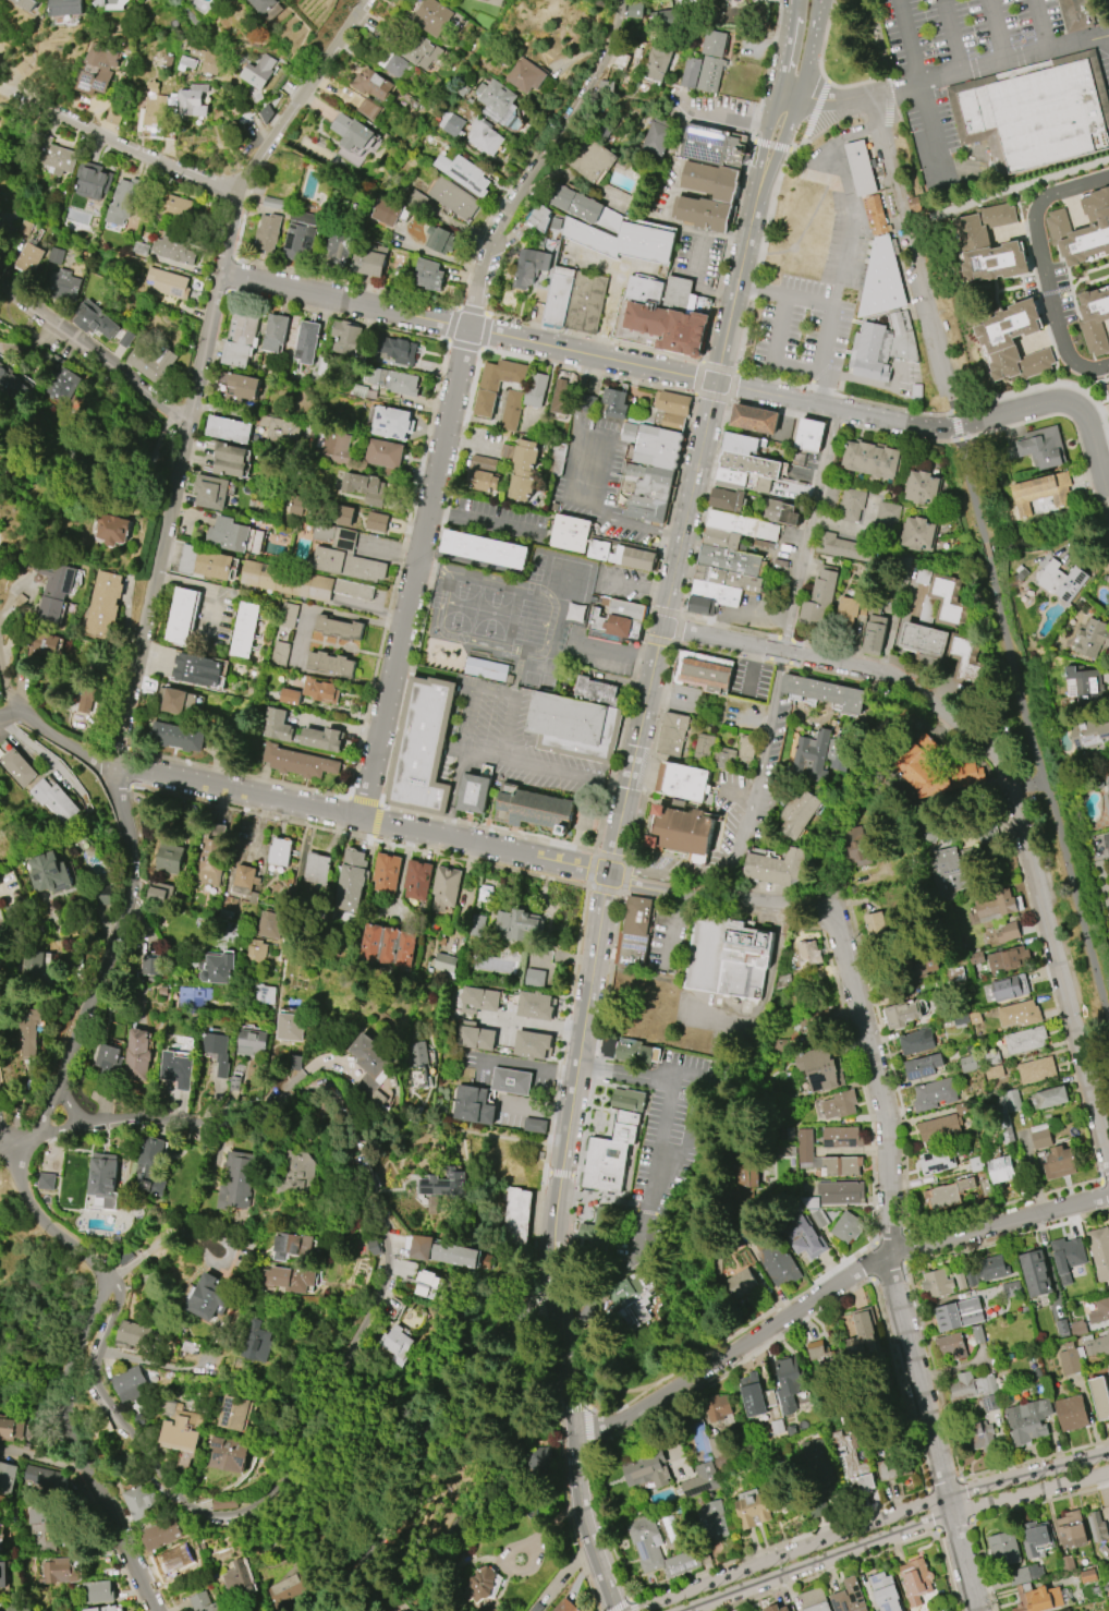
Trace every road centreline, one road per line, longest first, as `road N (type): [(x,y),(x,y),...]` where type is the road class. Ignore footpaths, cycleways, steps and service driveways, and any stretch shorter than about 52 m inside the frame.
road 1 (residential): [(37,1140),(129,903),(136,862),(110,771),(235,194),(360,0)]
road 2 (secondary): [(565,1352),(551,1270),(584,1034),(649,688),(751,228)]
road 3 (residential): [(363,819),(477,281),(488,250),(587,90),(624,0)]
road 4 (residential): [(1053,399),(923,425),(220,275)]
road 5 (residential): [(978,1610),(889,1255),(887,1129),(836,917)]
road 6 (residential): [(792,903),(639,886),(363,819),(110,771)]
road 7 (residential): [(95,1124),(229,1122),(312,1090),(343,1114),(386,1264),(380,1291),(276,1473)]
road 8 (residential): [(1108,1455),(948,1498),(637,1610)]
road 9 (residential): [(684,1382),(889,1255),(1108,1192)]
road 10 (residential): [(686,1610),(953,1514),(1108,1472)]
road 11 (residential): [(1008,770),(1108,1154)]
road 12 (residential): [(558,1298),(508,1325),(416,1430),(348,1610)]
road 13 (residential): [(1008,770),(967,716),(883,671),(663,626)]
road 14 (residential): [(276,1473),(243,1509),(229,1512),(194,1506),(169,1488),(99,1379),(117,1309),(106,1281)]
road 15 (residential): [(106,1281),(63,1392),(62,1415),(149,1610)]
road 16 (residential): [(611,874),(714,873),(743,851),(783,652)]
road 17 (residential): [(1108,361),(1075,362),(1062,343),(1033,217),(1043,194),(1108,172)]
road 18 (residential): [(235,194),(0,87)]
road 19 (residential): [(840,409),(783,652)]
road 20 (residential): [(0,289),(186,428)]
road 21 (secondary): [(617,1610),(585,1512),(575,1434)]
road 22 (residential): [(106,1281),(40,1225),(9,1152)]
road 23 (residential): [(110,771),(19,703),(0,672)]
road 24 (secondary): [(751,228),(804,97)]
road 25 (secondary): [(782,92),(751,228)]
road 26 (residential): [(575,1434),(622,1421),(684,1382)]
road 27 (residential): [(1053,399),(1072,400),(1087,420),(1107,494)]

